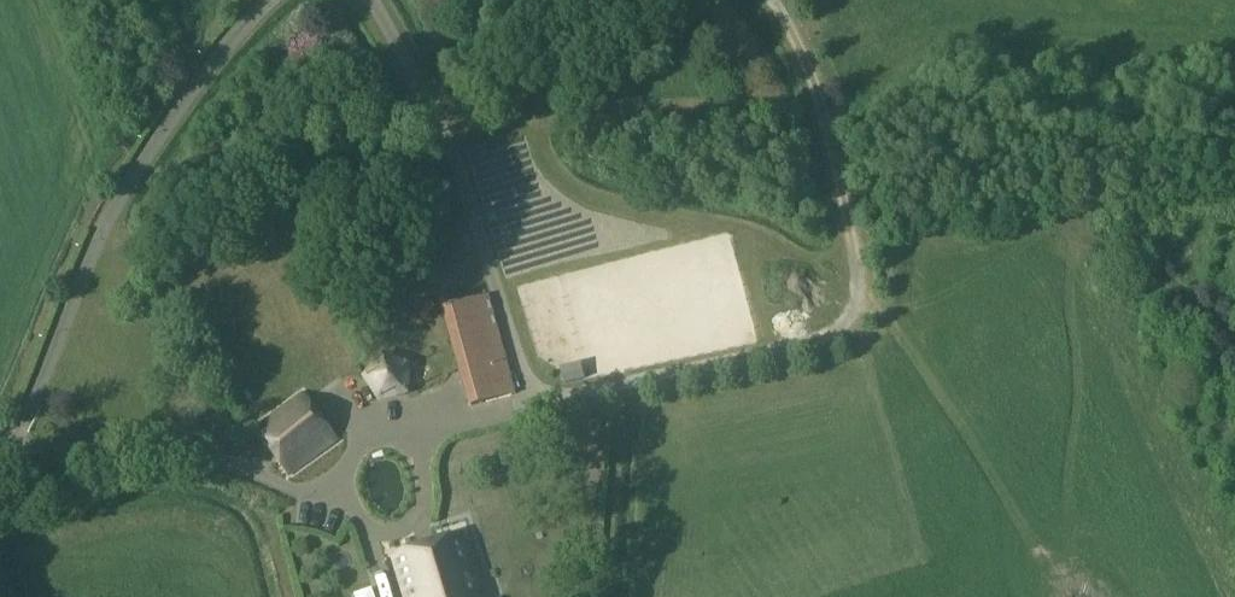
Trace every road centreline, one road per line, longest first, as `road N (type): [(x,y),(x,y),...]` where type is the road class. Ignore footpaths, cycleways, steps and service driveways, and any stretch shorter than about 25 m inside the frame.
road 1 (track): [(774,0),(816,83),(830,136),(860,275),(854,312),(838,328),(791,345),(531,401)]
road 2 (track): [(1234,186),(1073,210)]

